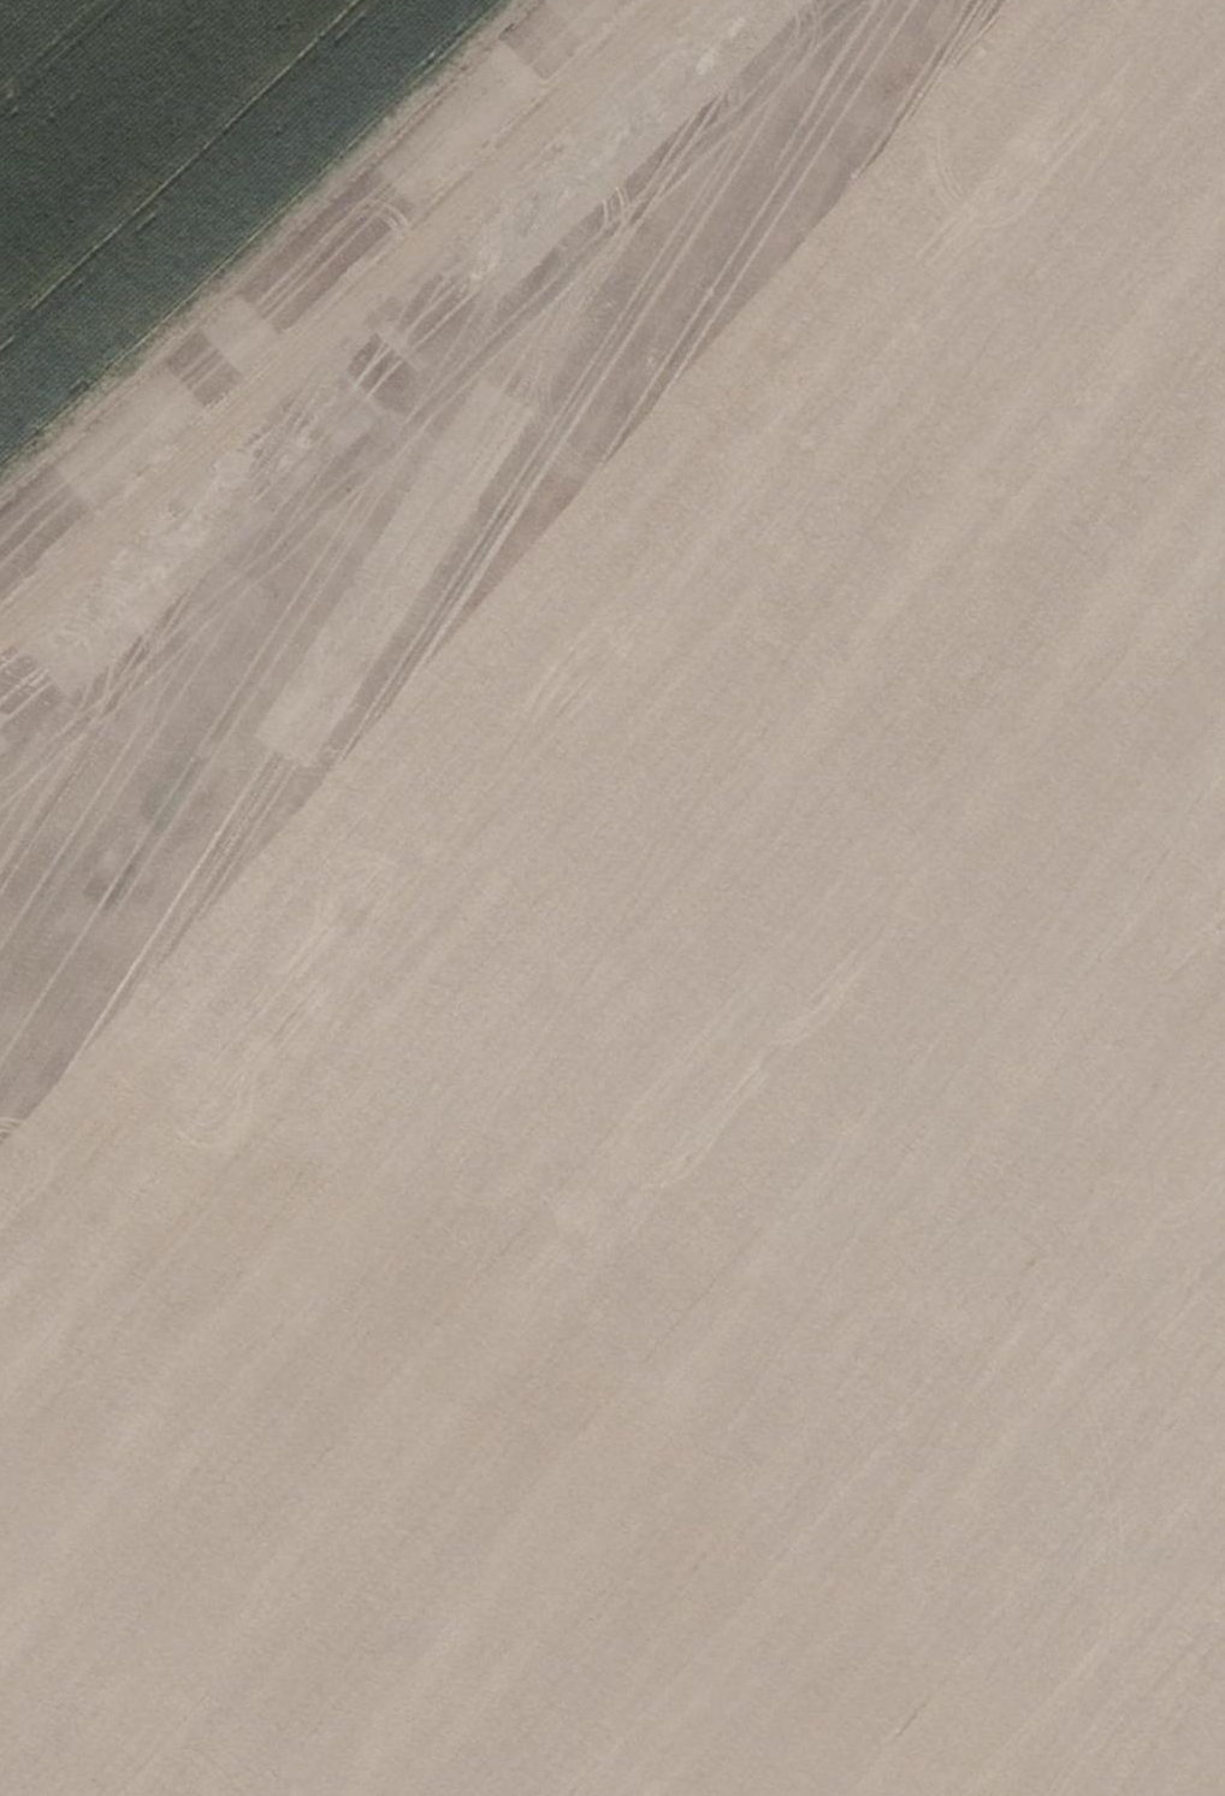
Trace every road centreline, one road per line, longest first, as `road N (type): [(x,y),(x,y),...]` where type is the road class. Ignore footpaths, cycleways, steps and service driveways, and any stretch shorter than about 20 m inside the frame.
road 1 (track): [(0,498),(532,0)]

